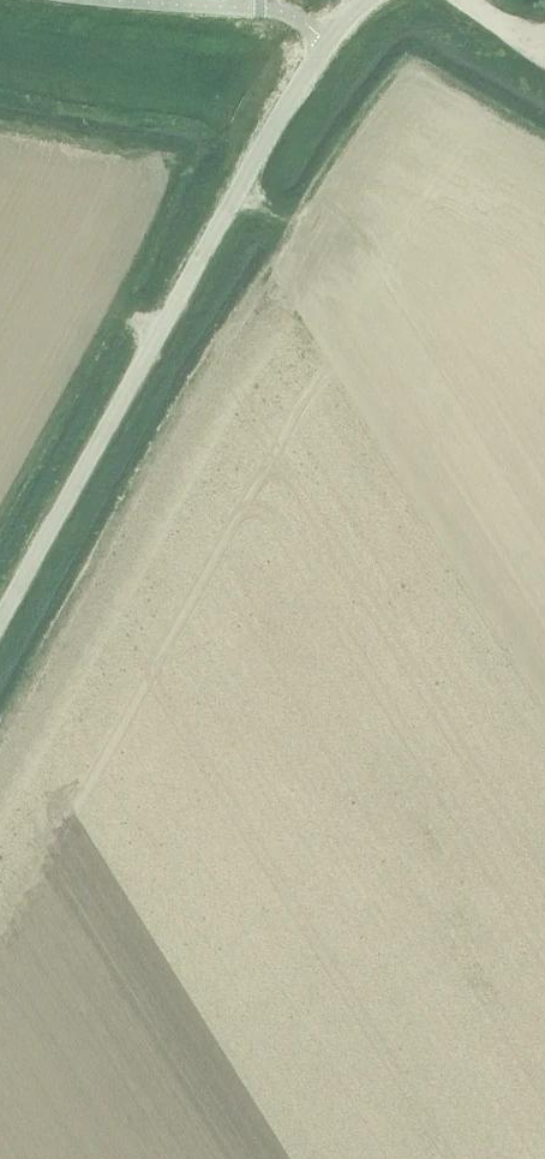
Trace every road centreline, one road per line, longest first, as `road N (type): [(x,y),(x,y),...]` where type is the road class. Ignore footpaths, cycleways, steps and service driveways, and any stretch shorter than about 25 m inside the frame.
road 1 (unclassified): [(0,621),(310,60),(367,0)]

